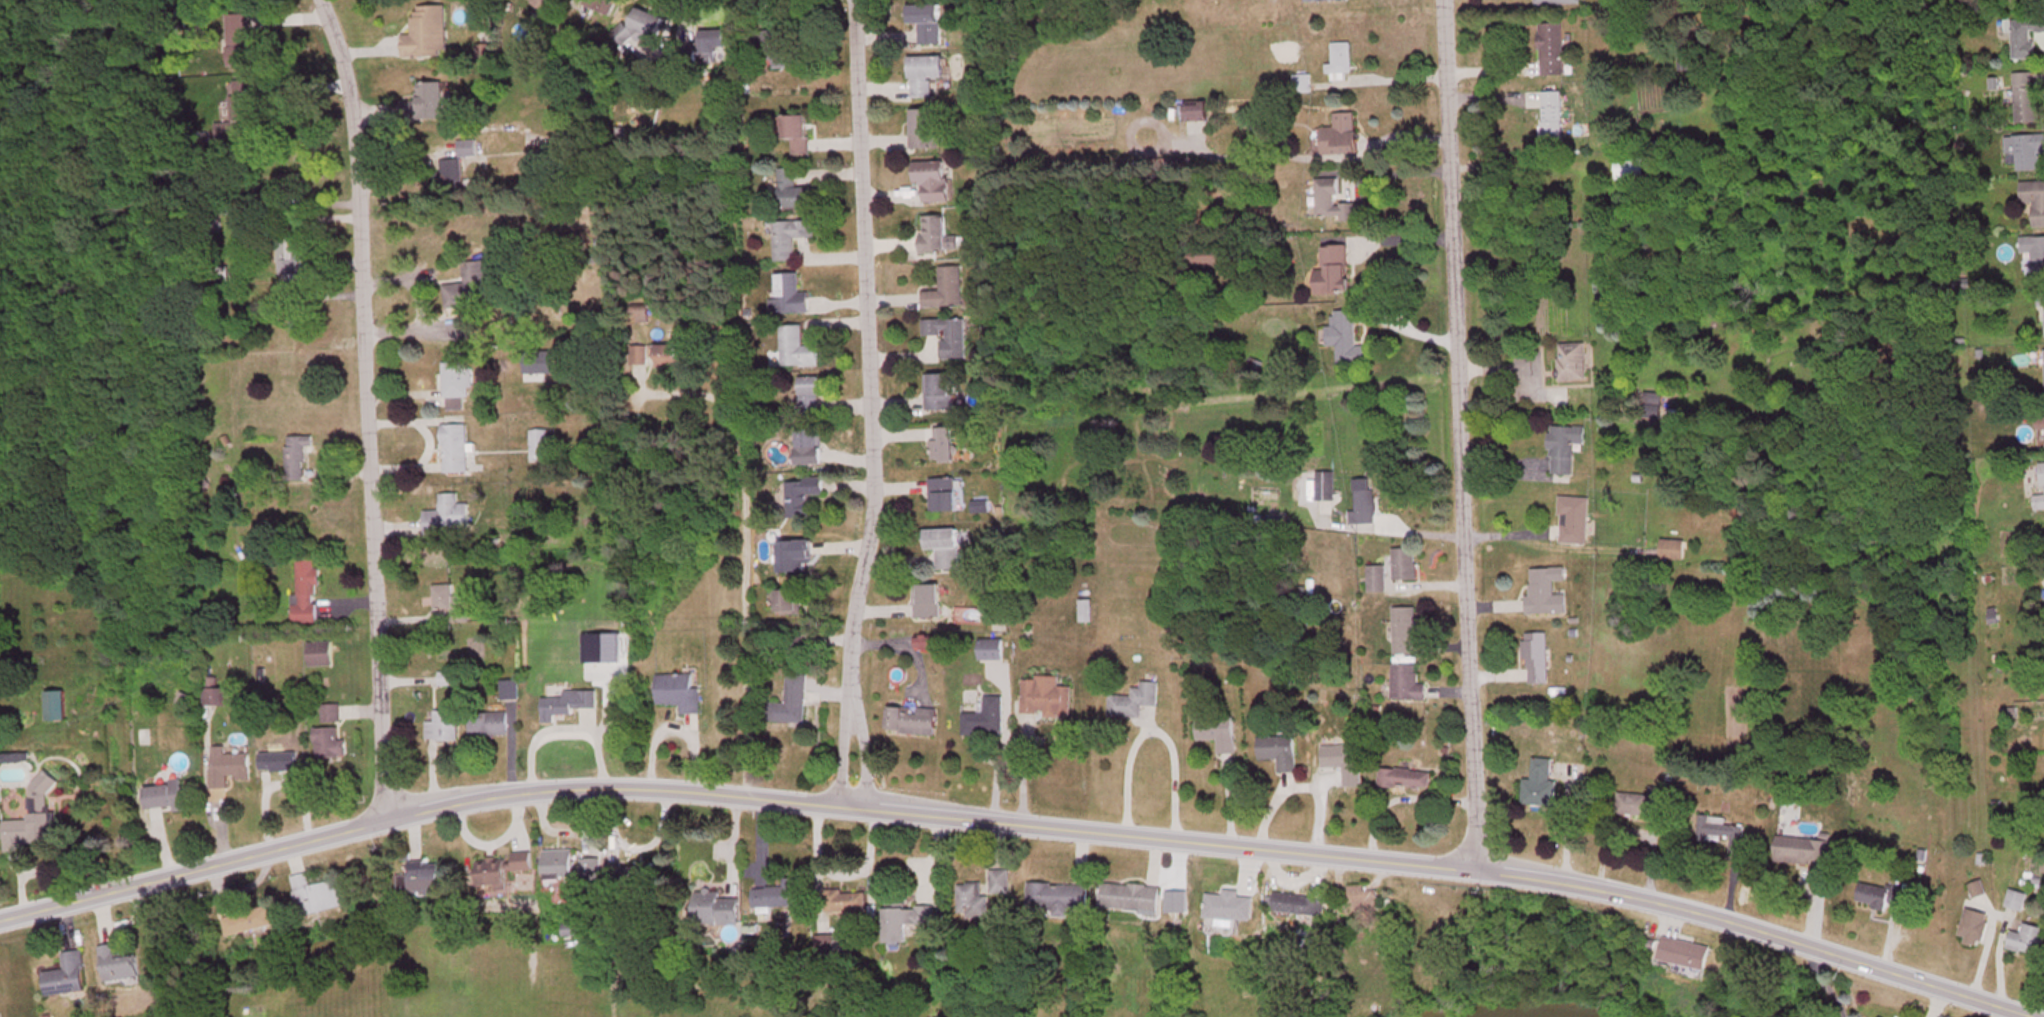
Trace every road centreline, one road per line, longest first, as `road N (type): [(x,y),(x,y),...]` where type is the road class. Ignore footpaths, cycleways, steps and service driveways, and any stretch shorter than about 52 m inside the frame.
road 1 (tertiary): [(0,921),(514,793),(724,796),(1469,872),(1594,893),(2024,1016)]
road 2 (residential): [(1469,872),(1437,0)]
road 3 (residential): [(386,822),(354,169),(319,0)]
road 4 (residential): [(848,810),(847,615),(868,502),(849,0)]
road 5 (residential): [(724,796),(730,543),(743,441),(681,389)]
road 6 (residential): [(1804,950),(1828,589)]

